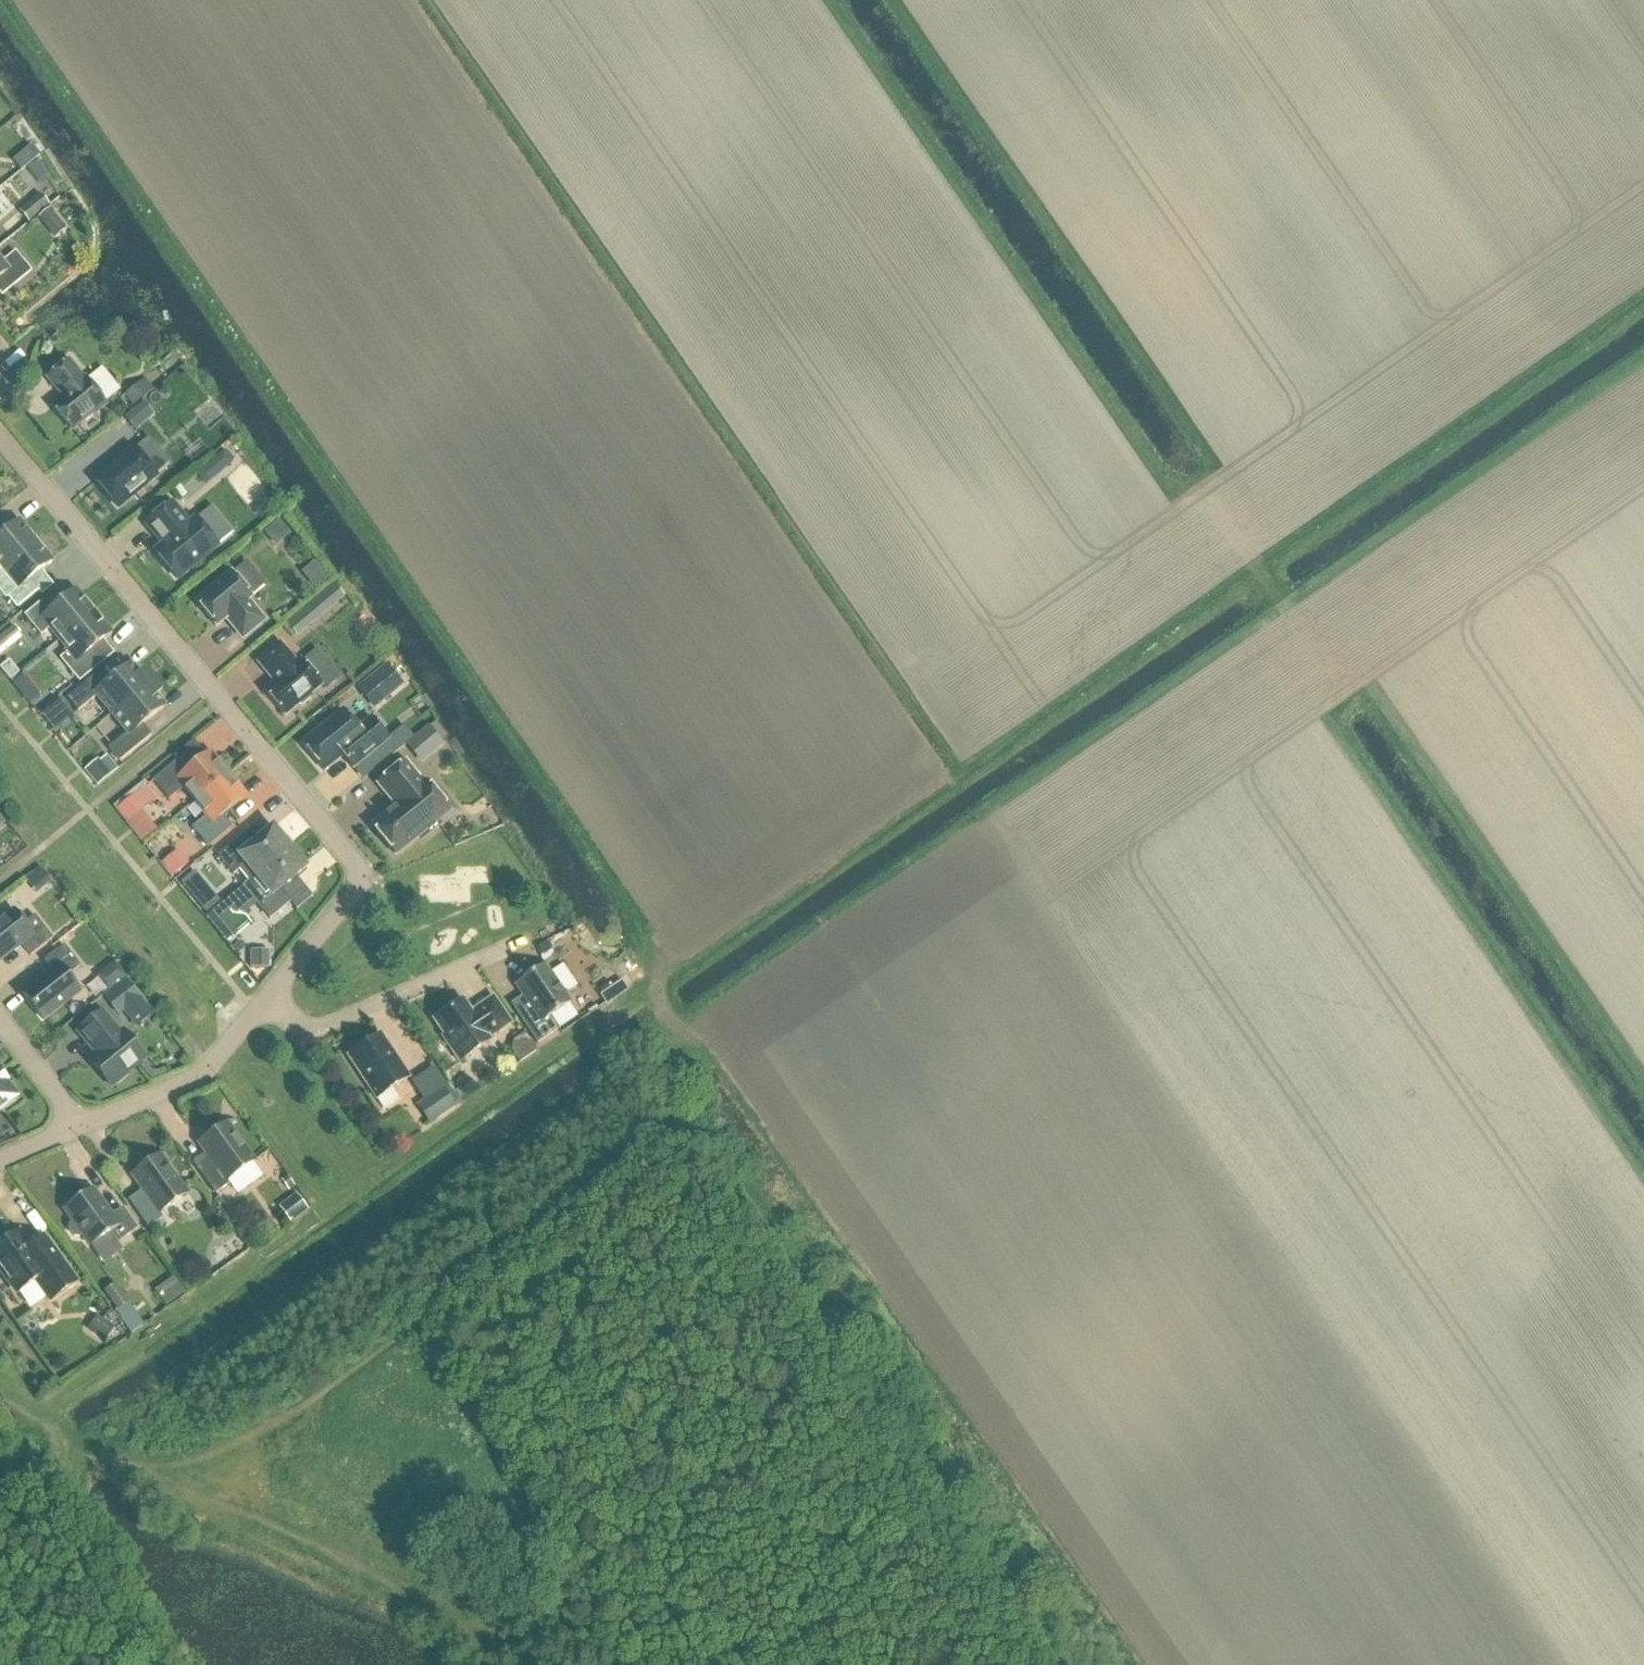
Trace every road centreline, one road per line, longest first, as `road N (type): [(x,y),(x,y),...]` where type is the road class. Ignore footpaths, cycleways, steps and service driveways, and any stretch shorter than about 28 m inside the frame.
road 1 (track): [(1643,309),(1058,720),(672,967),(657,985),(662,1006)]
road 2 (residential): [(263,1003),(362,877),(0,434)]
road 3 (residential): [(263,1003),(309,1035),(501,949)]
road 4 (residential): [(80,1128),(197,1082),(263,1003)]
road 5 (residential): [(80,1128),(0,1024)]

